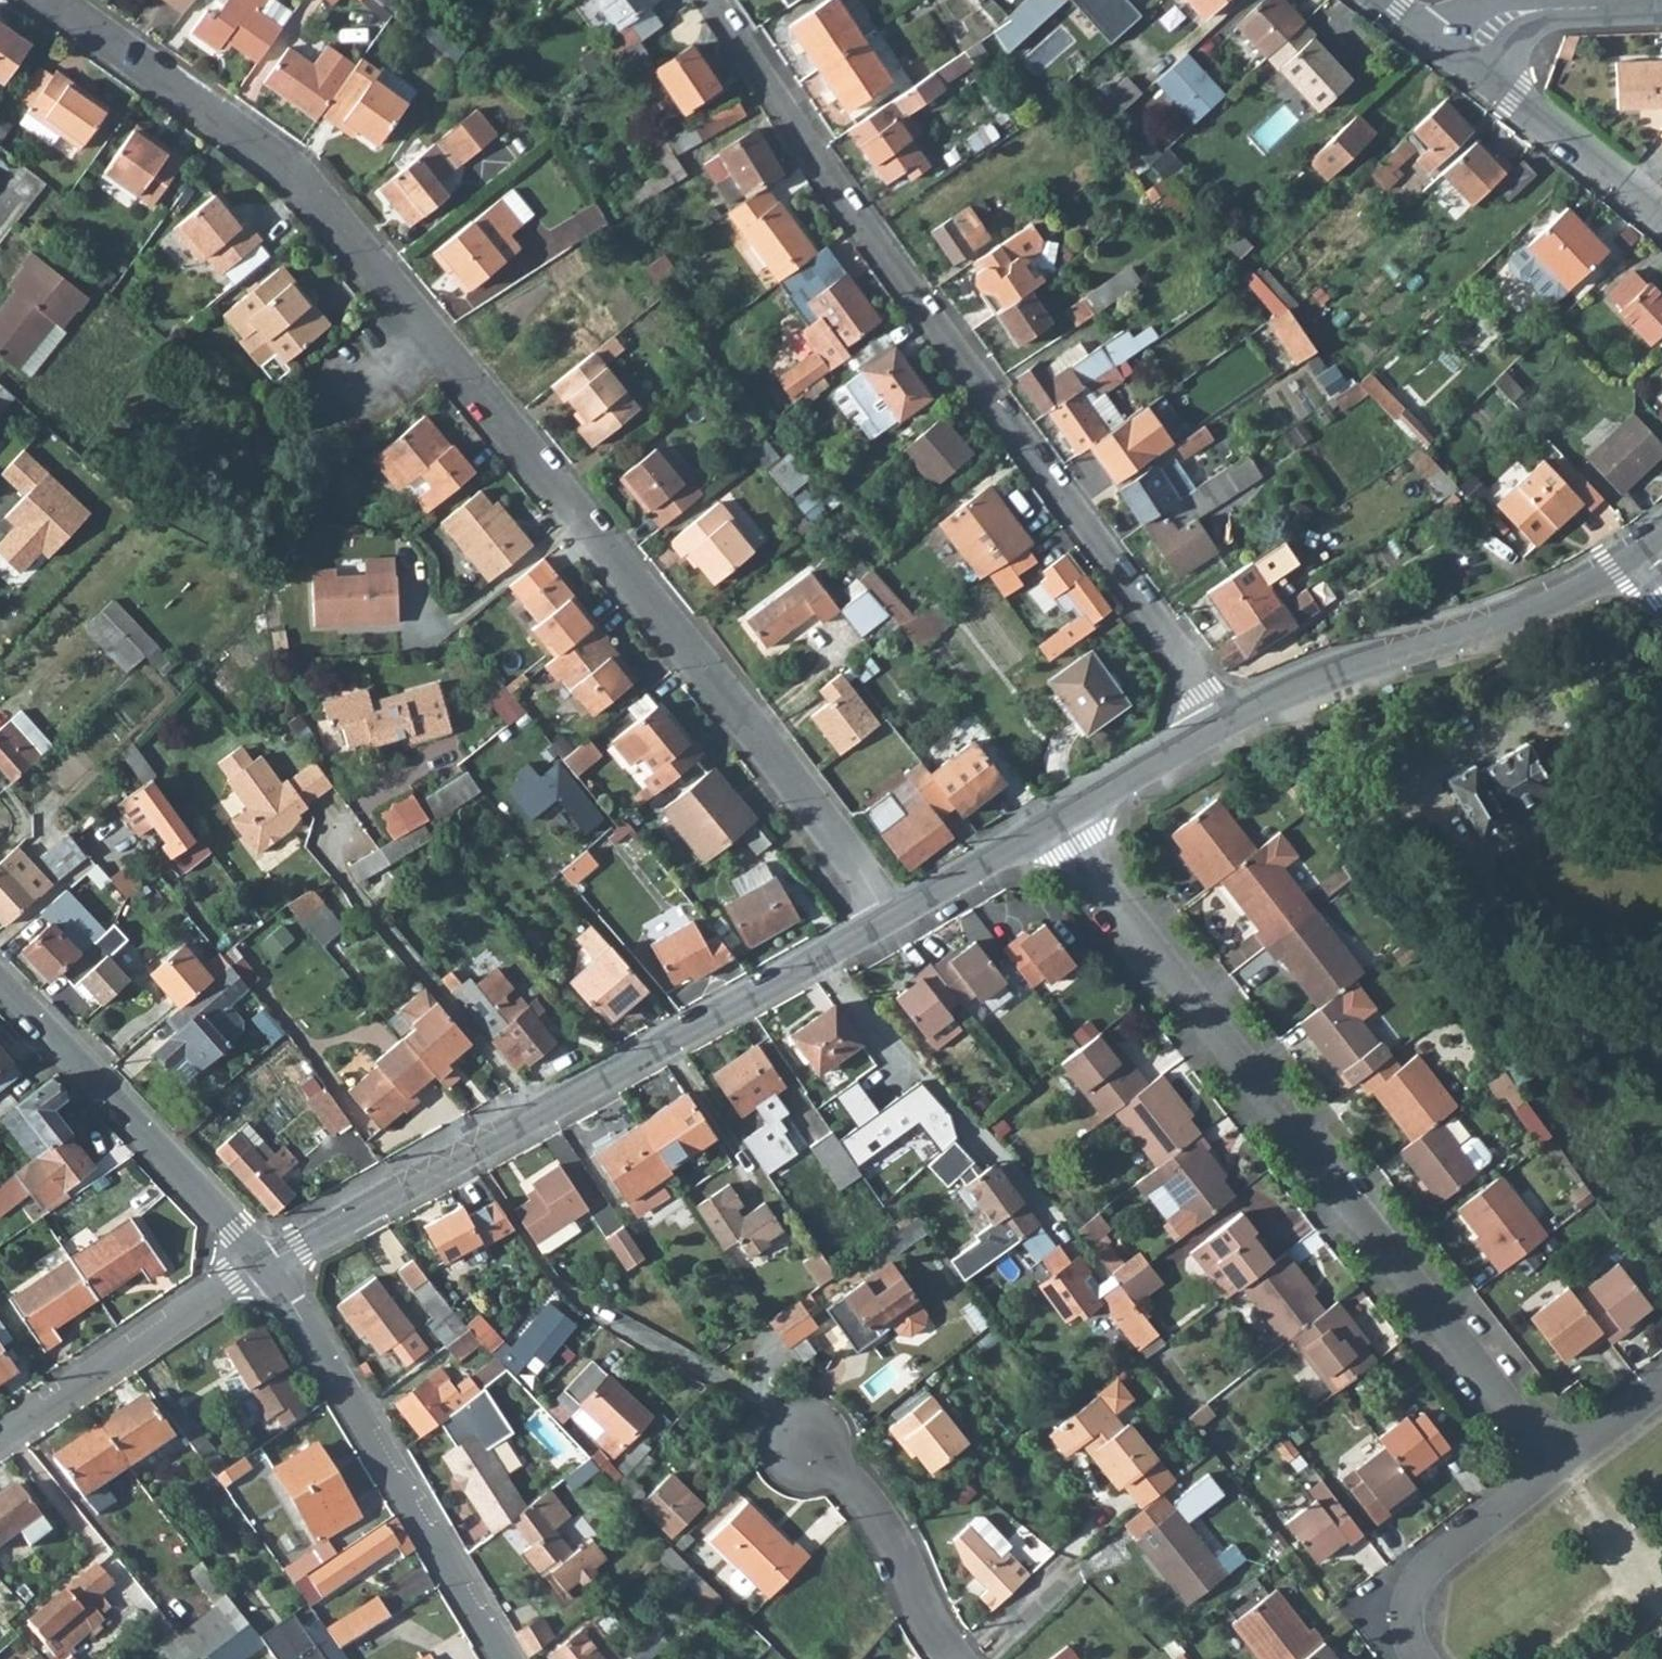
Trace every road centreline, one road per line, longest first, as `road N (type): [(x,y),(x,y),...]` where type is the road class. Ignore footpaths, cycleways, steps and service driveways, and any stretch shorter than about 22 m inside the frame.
road 1 (residential): [(888,911),(620,565),(295,171),(54,0)]
road 2 (residential): [(1220,718),(714,0)]
road 3 (residential): [(1557,1464),(1059,821)]
road 4 (residential): [(888,911),(266,1263)]
road 5 (tertiary): [(504,1658),(266,1263)]
road 6 (residential): [(1637,558),(1511,618),(1386,654),(1220,718)]
road 7 (tertiary): [(266,1263),(0,985)]
road 8 (residential): [(266,1263),(0,1436)]
road 9 (residential): [(1426,1658),(1406,1602),(1425,1564),(1557,1464)]
road 10 (residential): [(1661,219),(1451,54)]
road 11 (residential): [(950,1658),(858,1485),(808,1436)]
road 12 (residential): [(1451,54),(1491,20),(1528,10),(1661,5)]
road 13 (residential): [(1059,821),(888,911)]
road 14 (residential): [(1220,718),(1059,821)]
road 15 (residential): [(1661,1386),(1557,1464)]

